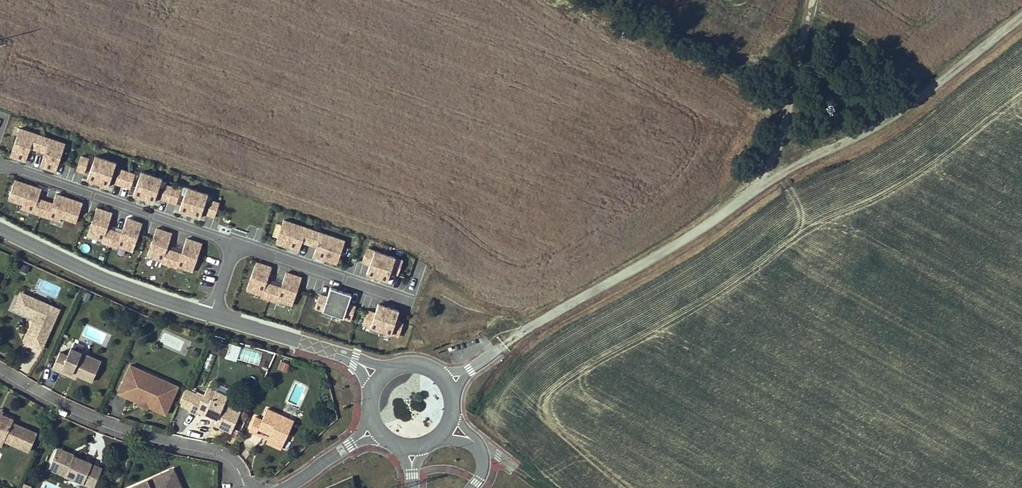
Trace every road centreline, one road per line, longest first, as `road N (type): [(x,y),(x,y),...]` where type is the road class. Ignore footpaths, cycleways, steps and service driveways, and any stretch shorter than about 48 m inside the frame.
road 1 (track): [(470,370),(759,186)]
road 2 (track): [(759,186),(892,119),(1021,17)]
road 3 (residential): [(0,370),(98,423),(228,457),(247,487)]
road 4 (residential): [(233,245),(0,165)]
road 5 (residential): [(0,227),(102,277),(213,313)]
road 6 (track): [(759,186),(808,0)]
road 7 (residential): [(233,245),(410,301)]
road 8 (residential): [(213,313),(354,360)]

